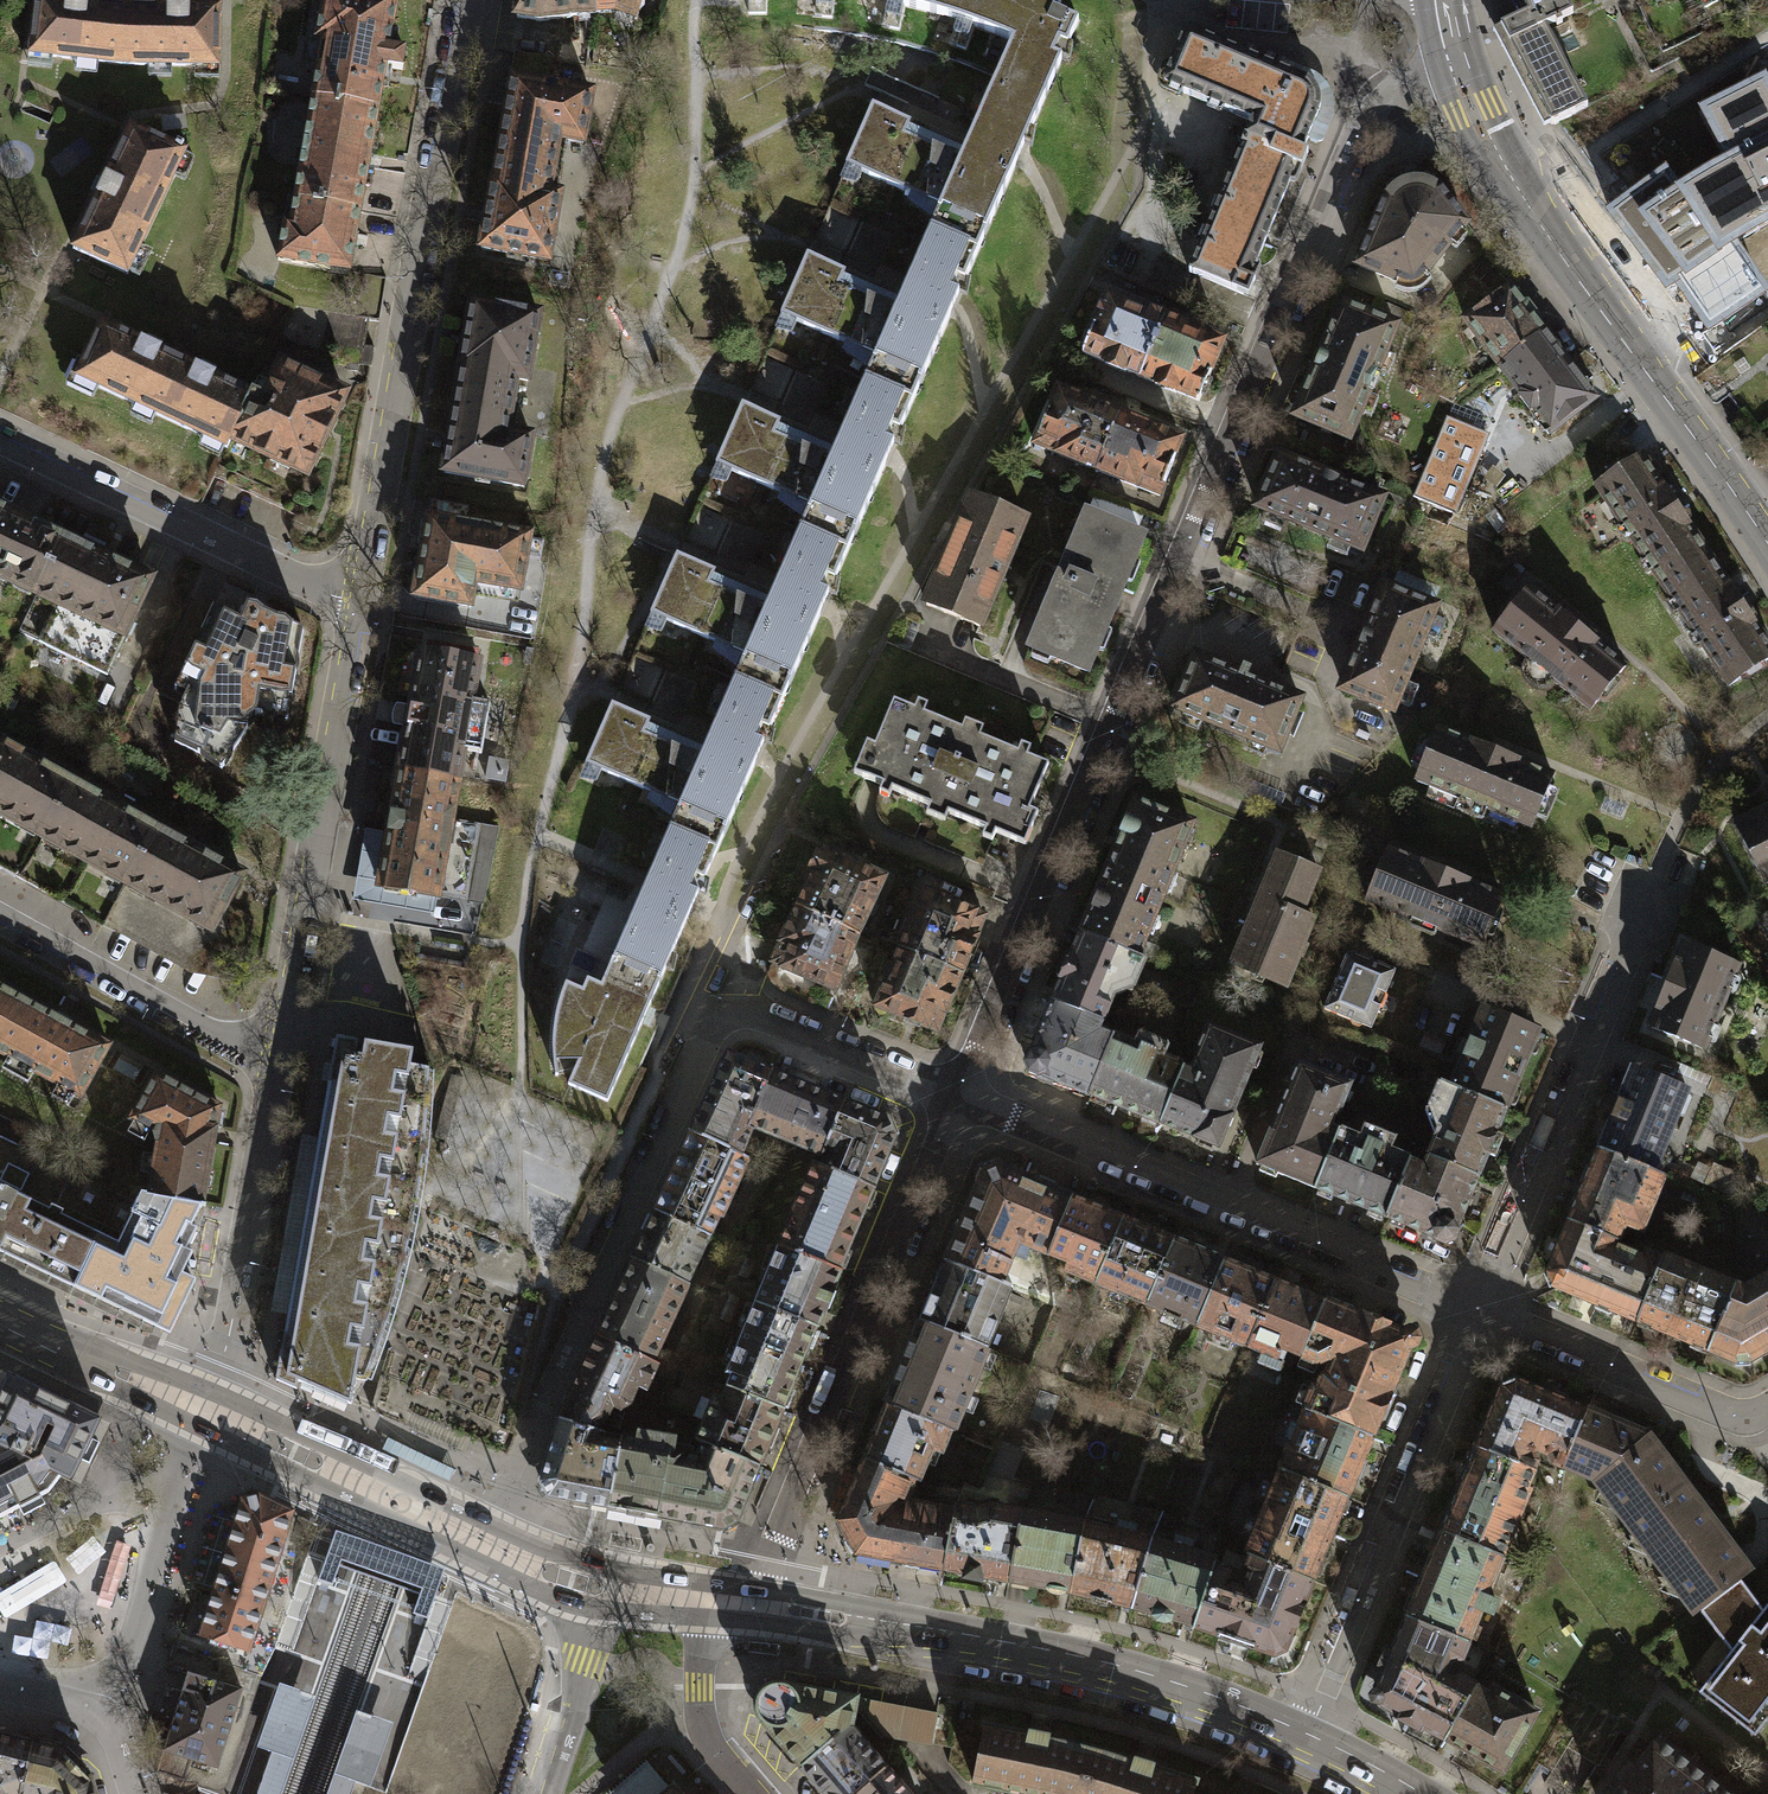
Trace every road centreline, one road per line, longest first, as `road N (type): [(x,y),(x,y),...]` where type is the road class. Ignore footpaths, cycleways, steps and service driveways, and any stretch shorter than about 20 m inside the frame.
road 1 (residential): [(1446,48),(1392,73),(1367,101),(958,1095)]
road 2 (residential): [(354,608),(463,0)]
road 3 (tertiary): [(1767,547),(1477,135),(1446,48)]
road 4 (residential): [(486,1545),(713,1015)]
road 5 (residential): [(1488,1307),(1414,1291),(1346,1248),(958,1095)]
road 6 (tertiary): [(748,1605),(1070,1664),(1301,1745)]
road 7 (residential): [(958,1095),(748,1605)]
road 8 (residential): [(1301,1745),(1488,1307)]
road 9 (residential): [(279,1067),(354,608)]
road 10 (residential): [(1488,1307),(1646,906)]
road 11 (residential): [(0,445),(354,608)]
road 12 (residential): [(203,1409),(229,1343),(279,1067)]
road 13 (residential): [(203,1409),(111,1699),(99,1714)]
road 14 (residential): [(279,1067),(0,912)]
road 15 (tertiary): [(203,1409),(486,1545)]
road 16 (residential): [(1767,1405),(1740,1417),(1711,1408),(1641,1384),(1591,1350),(1488,1307)]
road 17 (residential): [(958,1095),(761,1015),(713,1015)]
road 18 (tertiary): [(0,1320),(203,1409)]
road 19 (residential): [(601,1585),(549,1793)]
road 20 (residential): [(753,1793),(709,1747),(697,1718),(704,1600)]
road 21 (tertiary): [(486,1545),(601,1585)]

